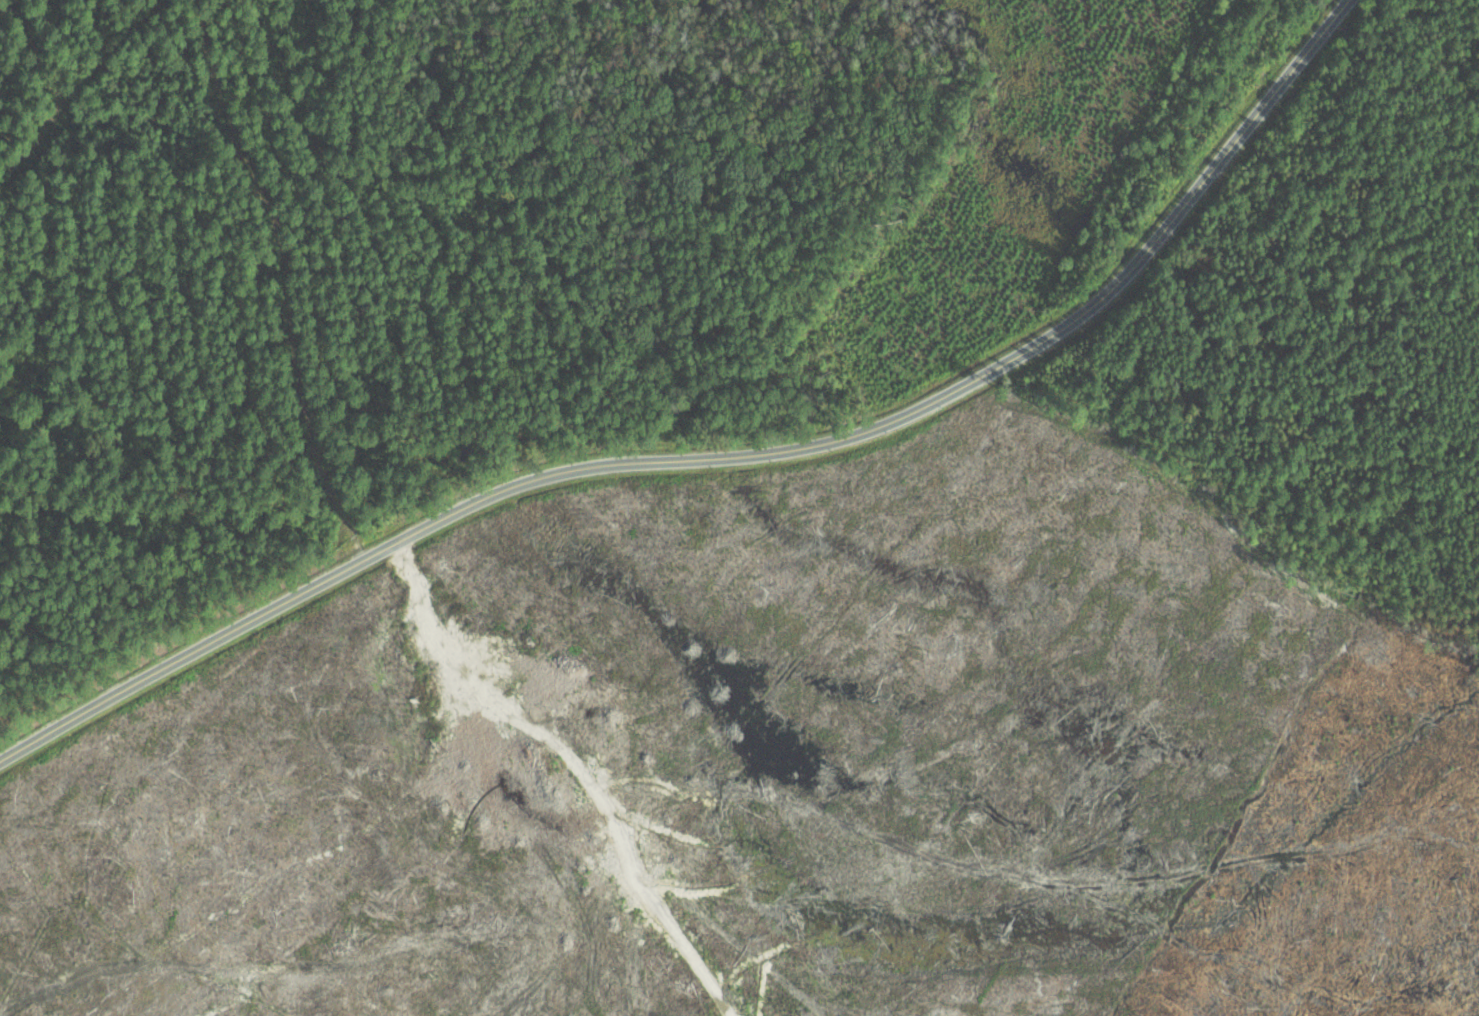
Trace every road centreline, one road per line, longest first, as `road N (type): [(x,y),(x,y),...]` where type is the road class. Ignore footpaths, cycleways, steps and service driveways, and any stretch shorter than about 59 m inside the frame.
road 1 (residential): [(0,766),(303,592),(485,499),(579,470),(755,460),(828,445),(1028,353),(1146,258),(1354,0)]

